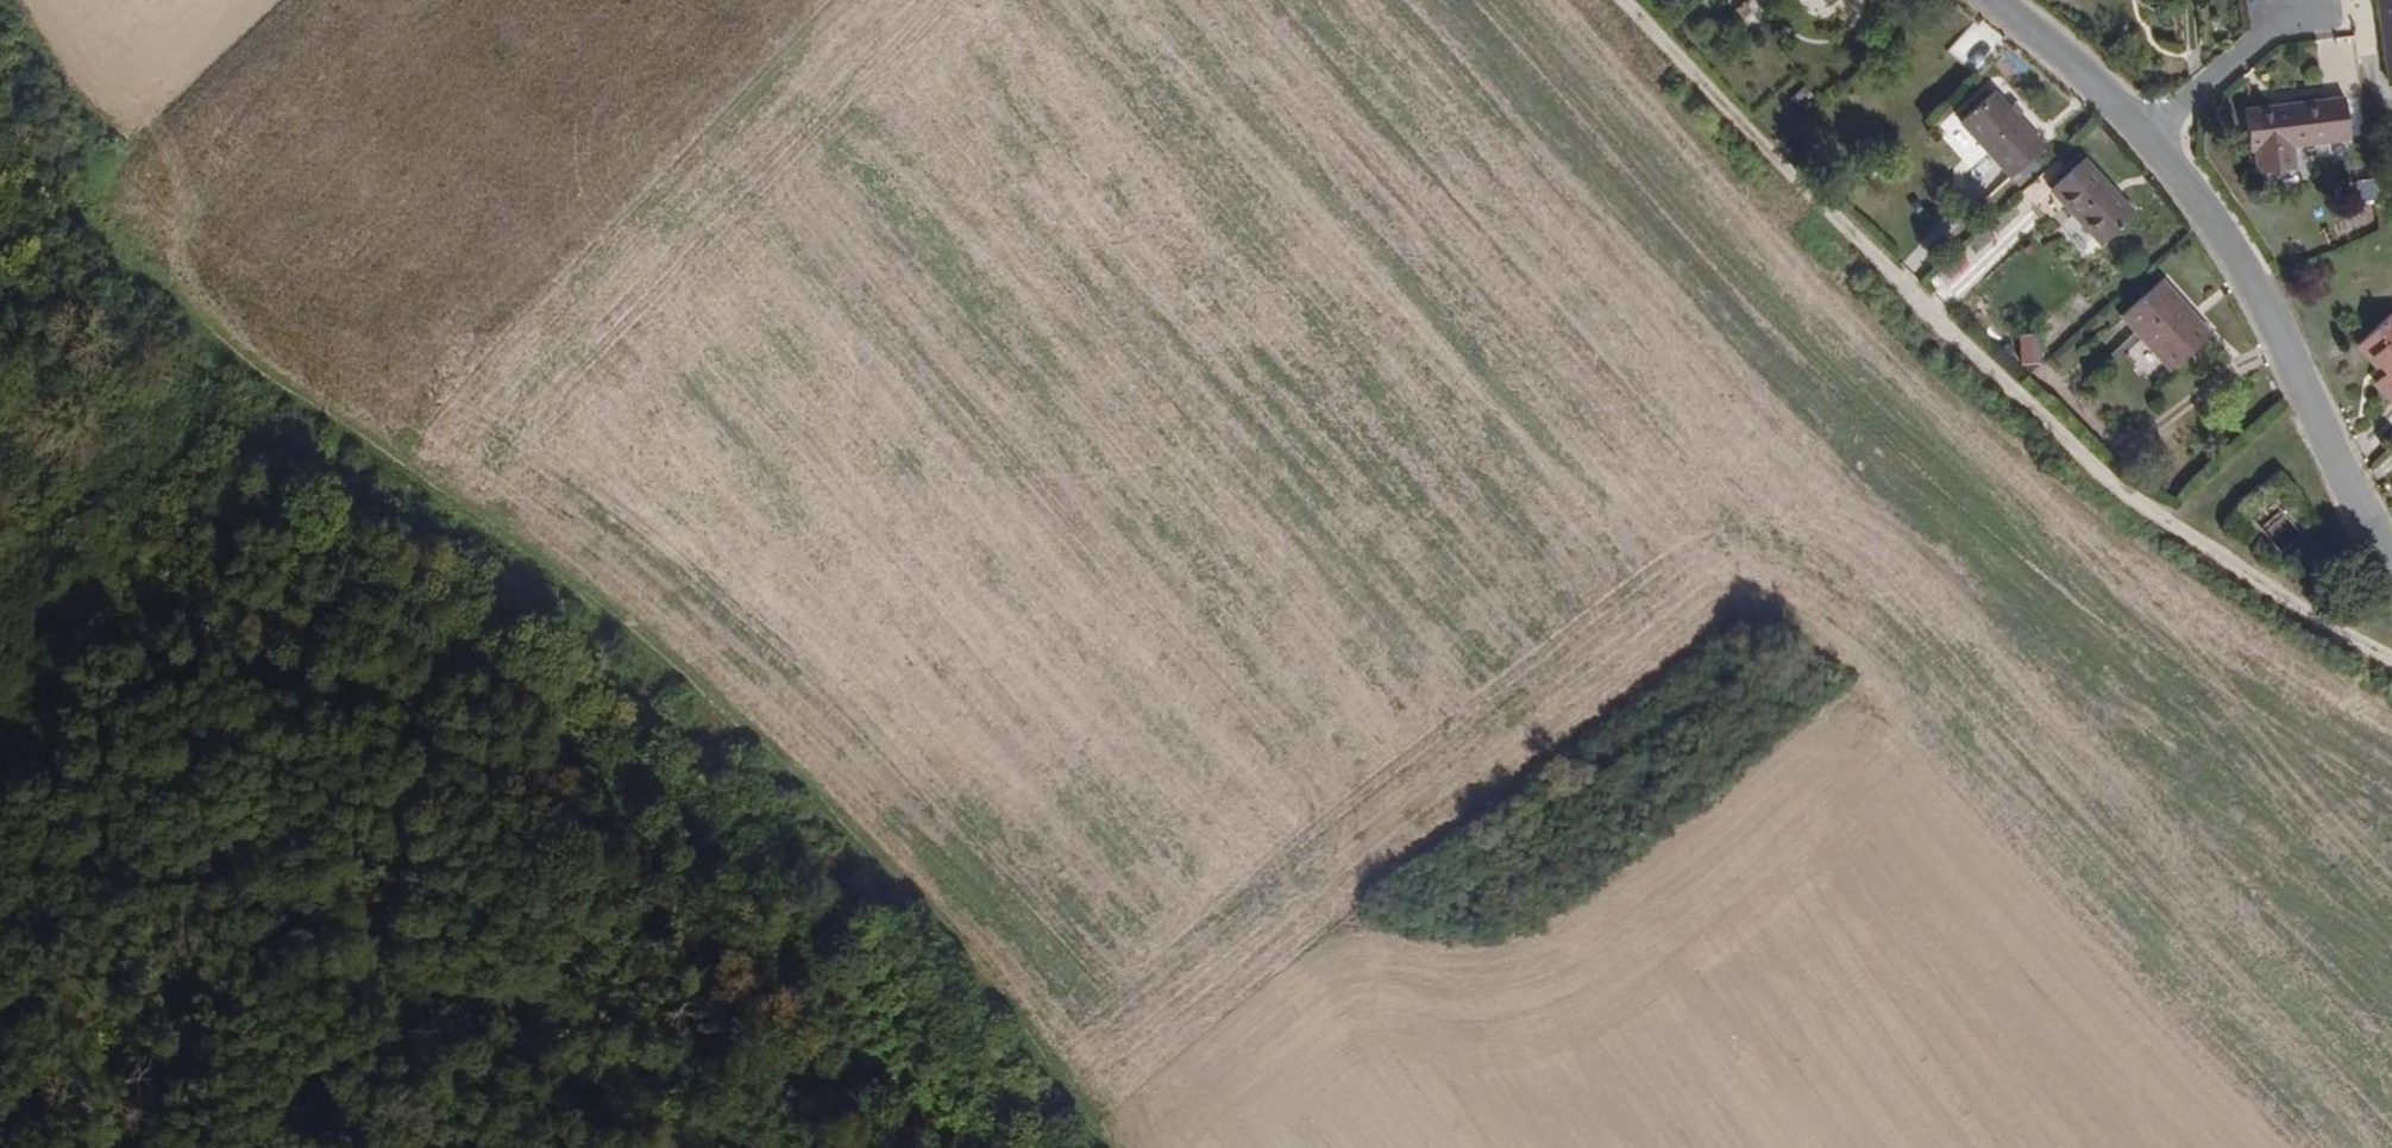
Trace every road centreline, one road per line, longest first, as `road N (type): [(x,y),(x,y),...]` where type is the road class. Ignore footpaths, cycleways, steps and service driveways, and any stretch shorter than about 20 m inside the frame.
road 1 (track): [(0,169),(259,395),(459,514),(678,670),(958,973),(1089,1147)]
road 2 (track): [(2391,656),(2276,593),(2109,480),(1932,314),(1628,0)]
road 3 (residential): [(2391,567),(2274,323),(2227,246),(2145,141)]
road 4 (residential): [(2145,141),(2307,0)]
road 5 (residential): [(2145,141),(2061,54),(1993,0)]

